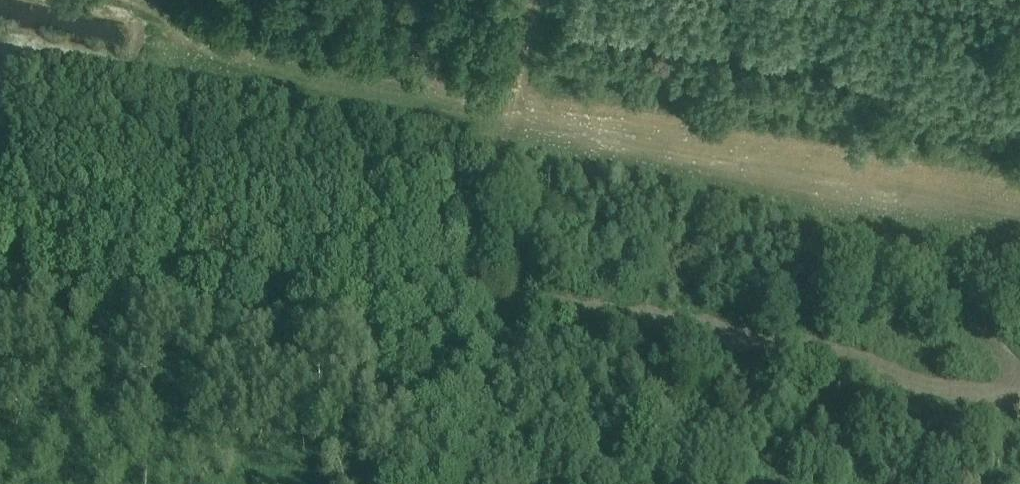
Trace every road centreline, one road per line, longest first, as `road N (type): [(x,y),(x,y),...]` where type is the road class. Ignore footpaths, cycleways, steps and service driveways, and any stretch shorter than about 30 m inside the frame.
road 1 (track): [(0,204),(1019,391)]
road 2 (track): [(1019,221),(499,121),(482,107),(225,53),(190,37),(163,0)]
road 3 (track): [(525,0),(420,483)]

